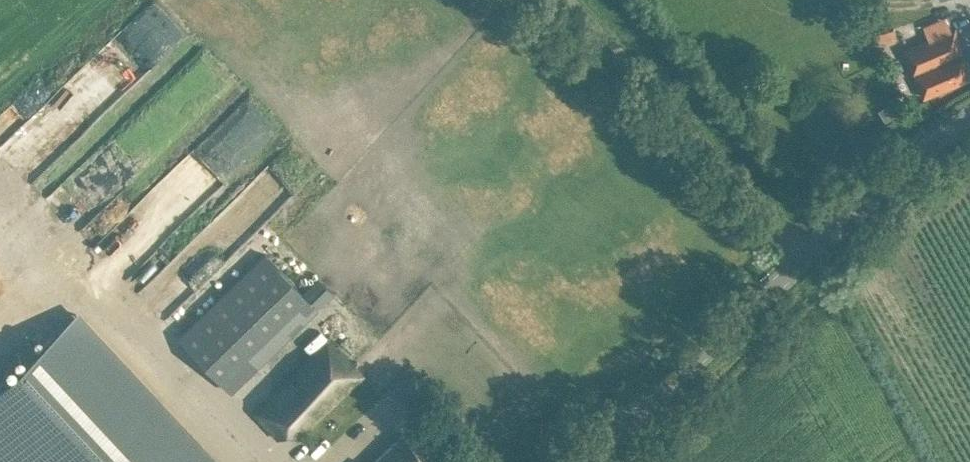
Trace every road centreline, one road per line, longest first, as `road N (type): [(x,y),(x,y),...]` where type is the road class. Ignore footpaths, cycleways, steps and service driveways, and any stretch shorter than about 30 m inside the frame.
road 1 (unclassified): [(802,265),(567,0)]
road 2 (unclassified): [(589,461),(802,265)]
road 3 (unclassified): [(802,265),(969,120)]

